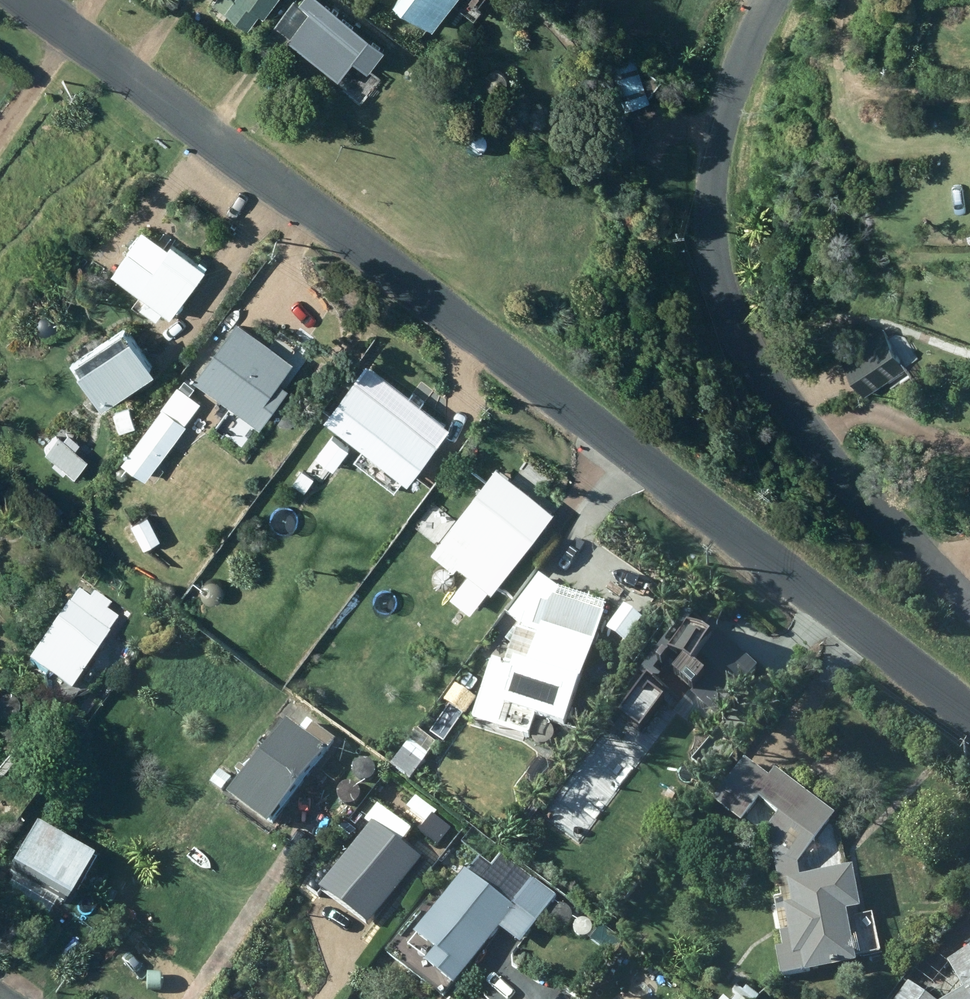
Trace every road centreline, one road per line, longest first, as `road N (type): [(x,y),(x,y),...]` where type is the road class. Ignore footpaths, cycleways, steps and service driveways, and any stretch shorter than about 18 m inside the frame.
road 1 (tertiary): [(27,0),(969,714)]
road 2 (residential): [(969,603),(873,511),(787,407),(729,304),(712,231),(710,179),(741,57),(771,0)]

